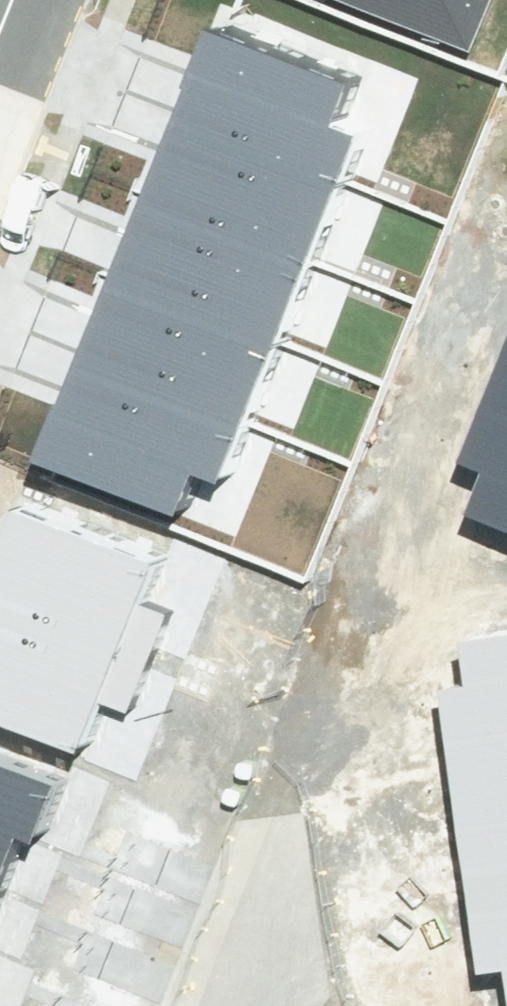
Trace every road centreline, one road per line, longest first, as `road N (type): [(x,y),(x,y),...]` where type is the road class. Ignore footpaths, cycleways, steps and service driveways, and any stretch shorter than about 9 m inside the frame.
road 1 (residential): [(193,1005),(277,783)]

